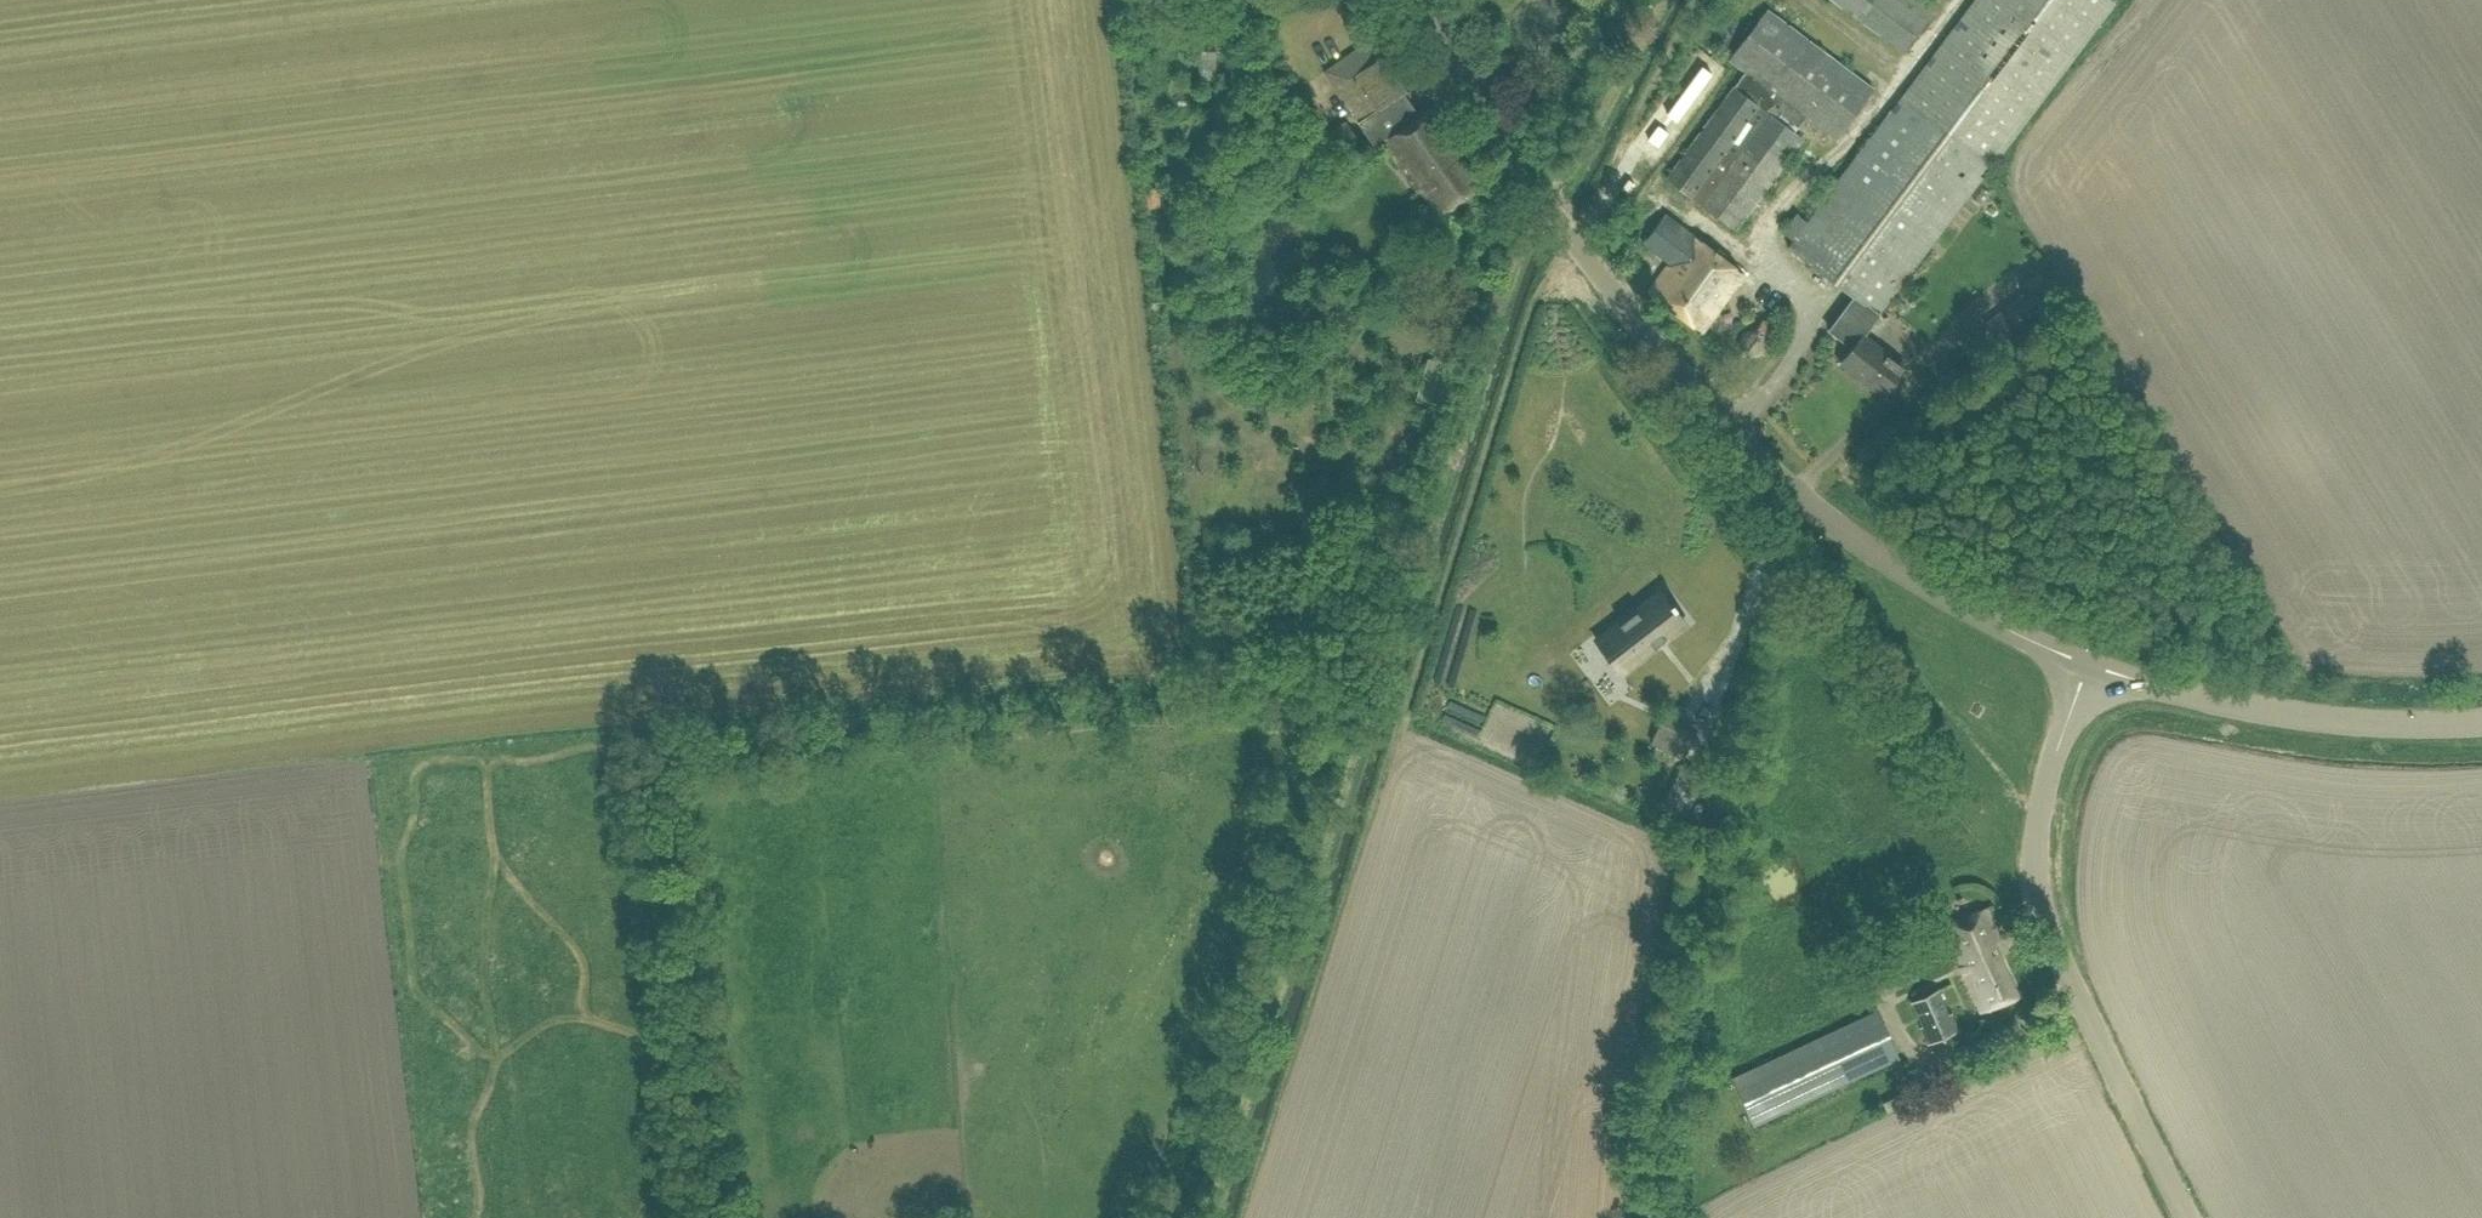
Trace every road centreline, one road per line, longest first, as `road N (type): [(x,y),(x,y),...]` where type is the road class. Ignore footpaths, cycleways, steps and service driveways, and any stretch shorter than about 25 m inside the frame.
road 1 (unclassified): [(2088,667),(1908,579),(1794,498),(1603,286),(1461,83),(1420,0)]
road 2 (unclassified): [(2088,667),(2039,810),(2041,904),(2064,968),(2188,1217)]
road 3 (unclassified): [(2088,667),(2202,700),(2297,713),(2481,720)]

